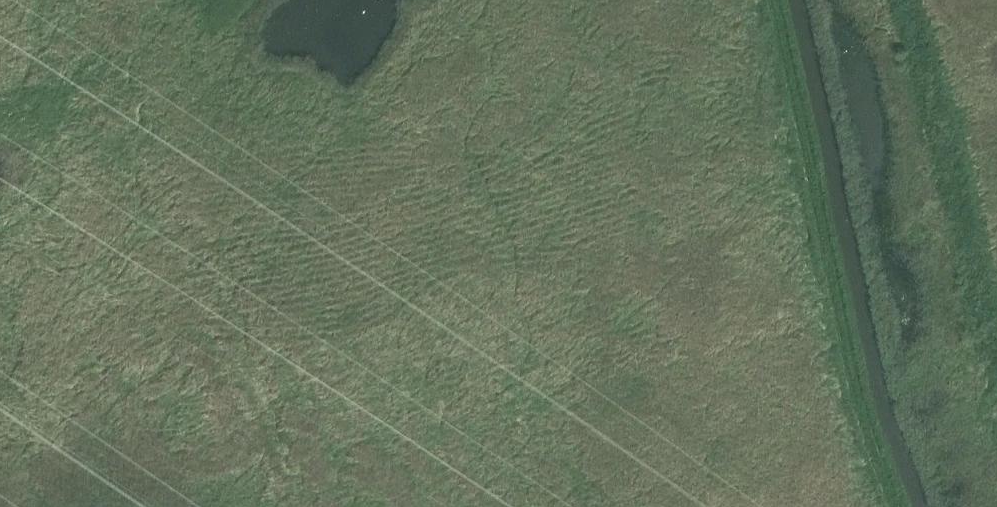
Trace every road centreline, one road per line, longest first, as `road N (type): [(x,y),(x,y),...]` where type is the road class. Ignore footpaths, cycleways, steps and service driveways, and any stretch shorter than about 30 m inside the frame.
road 1 (track): [(894,506),(856,388),(774,0)]
road 2 (track): [(996,357),(908,0)]
road 3 (track): [(226,0),(155,57),(77,103),(0,123)]

